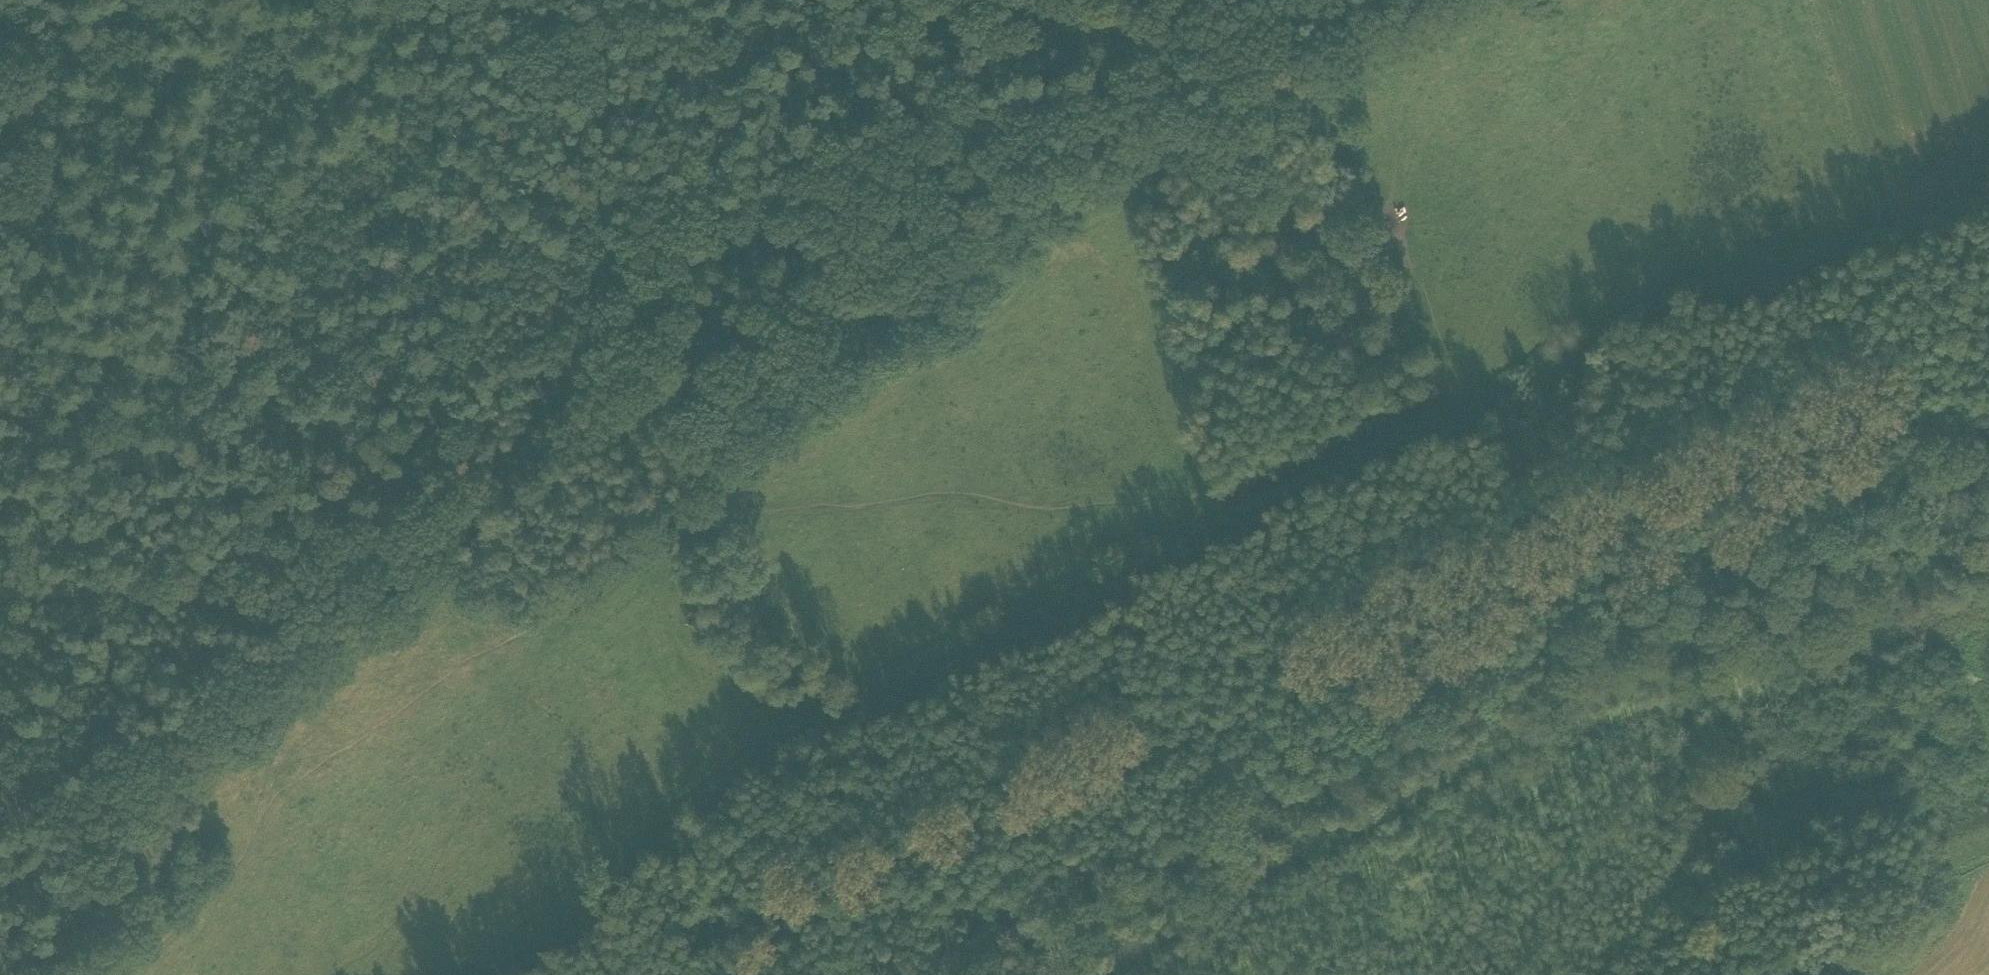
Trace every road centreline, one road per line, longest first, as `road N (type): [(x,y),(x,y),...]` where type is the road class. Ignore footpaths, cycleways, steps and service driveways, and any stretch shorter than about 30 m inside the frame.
road 1 (track): [(0,593),(301,597),(601,425),(1056,186),(1227,107),(1499,0)]

